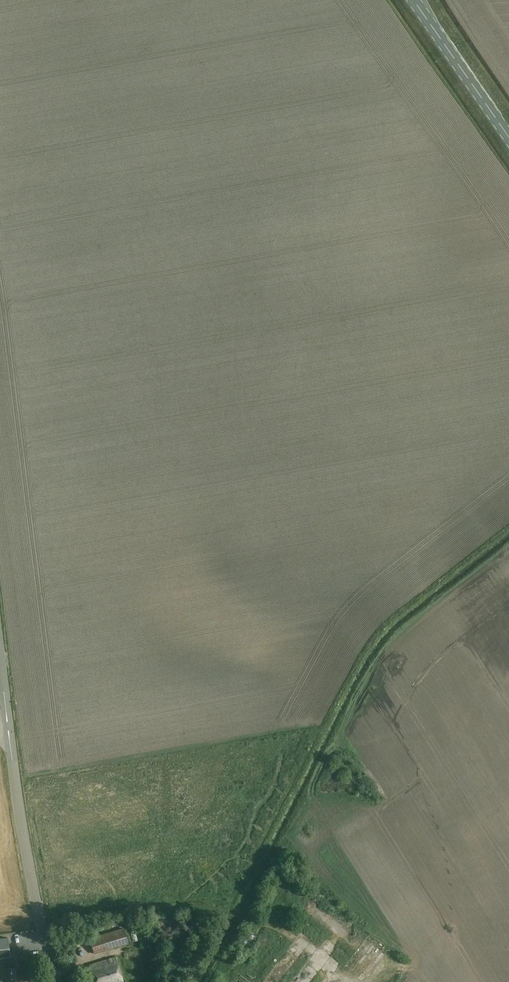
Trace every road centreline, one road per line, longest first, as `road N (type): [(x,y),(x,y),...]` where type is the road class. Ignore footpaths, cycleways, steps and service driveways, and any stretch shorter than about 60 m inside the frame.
road 1 (unclassified): [(57,981),(9,727)]
road 2 (secondary): [(508,136),(414,0)]

